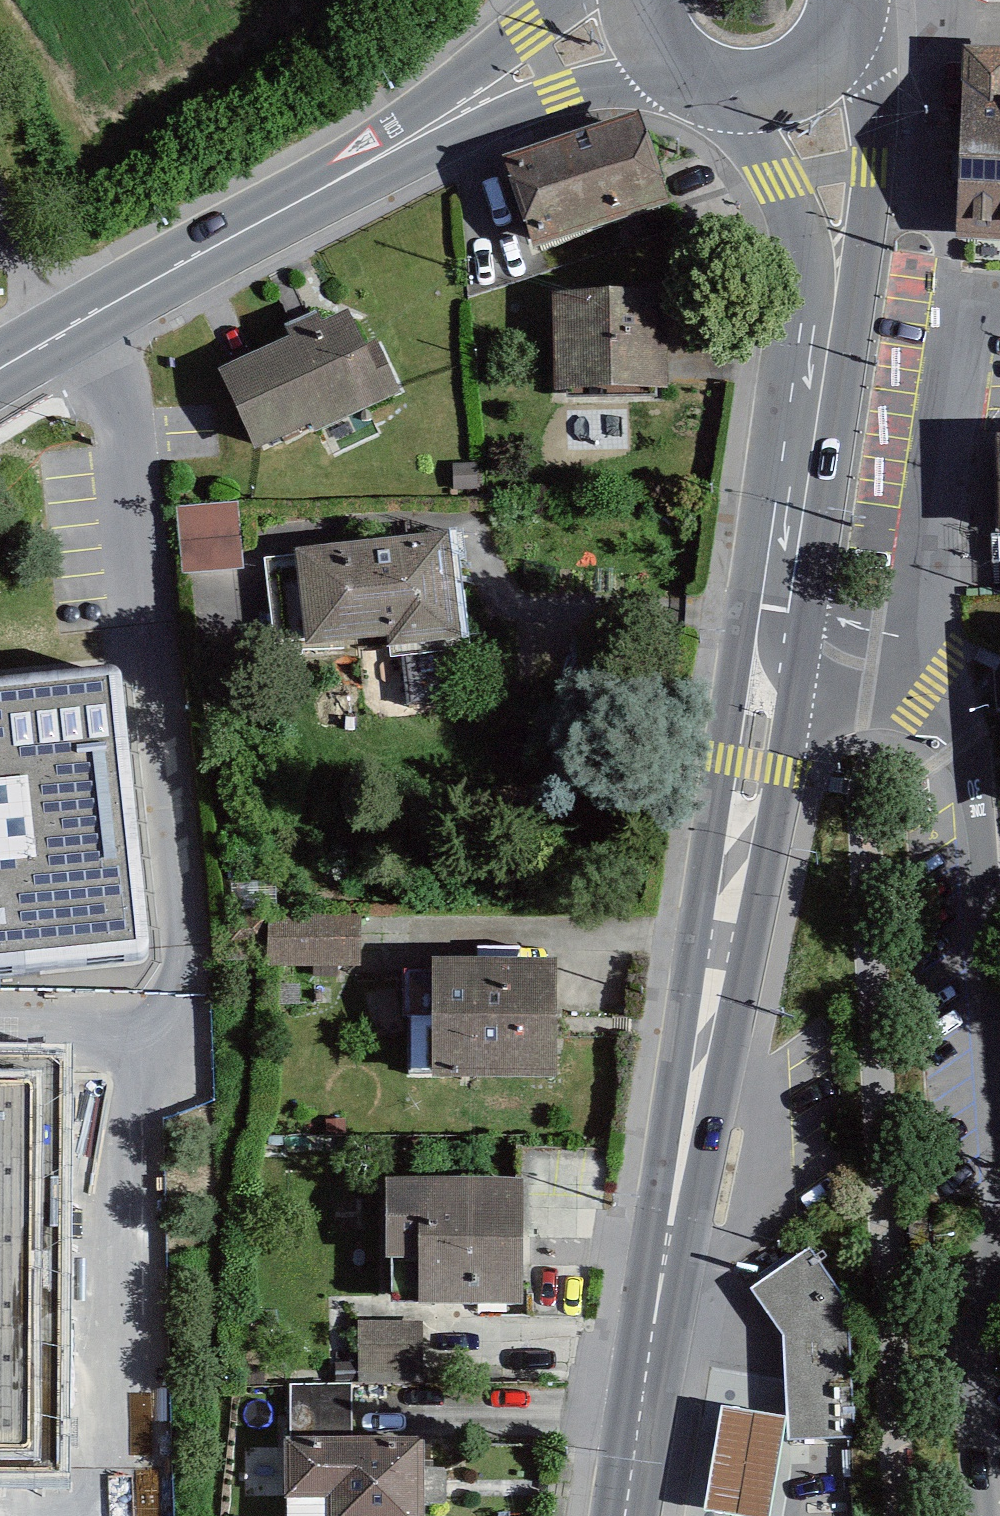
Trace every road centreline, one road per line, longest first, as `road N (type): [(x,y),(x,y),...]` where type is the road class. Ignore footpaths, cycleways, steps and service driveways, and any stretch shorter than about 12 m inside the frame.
road 1 (secondary): [(626,1515),(778,636)]
road 2 (residential): [(920,680),(968,760),(999,1091)]
road 3 (secondary): [(343,175),(0,369)]
road 4 (residential): [(999,313),(976,327),(962,377),(920,680)]
road 5 (secondary): [(343,175),(556,94),(668,86)]
road 6 (secondary): [(778,636),(827,328)]
road 7 (secondary): [(827,328),(853,264),(861,211),(858,44)]
road 8 (secondary): [(561,0),(343,175)]
road 9 (residential): [(999,1256),(975,1372),(990,1515)]
road 10 (secondary): [(729,113),(795,218),(827,328)]
road 11 (secondary): [(729,113),(783,109),(807,99),(858,44)]
road 12 (residential): [(778,636),(920,680)]

